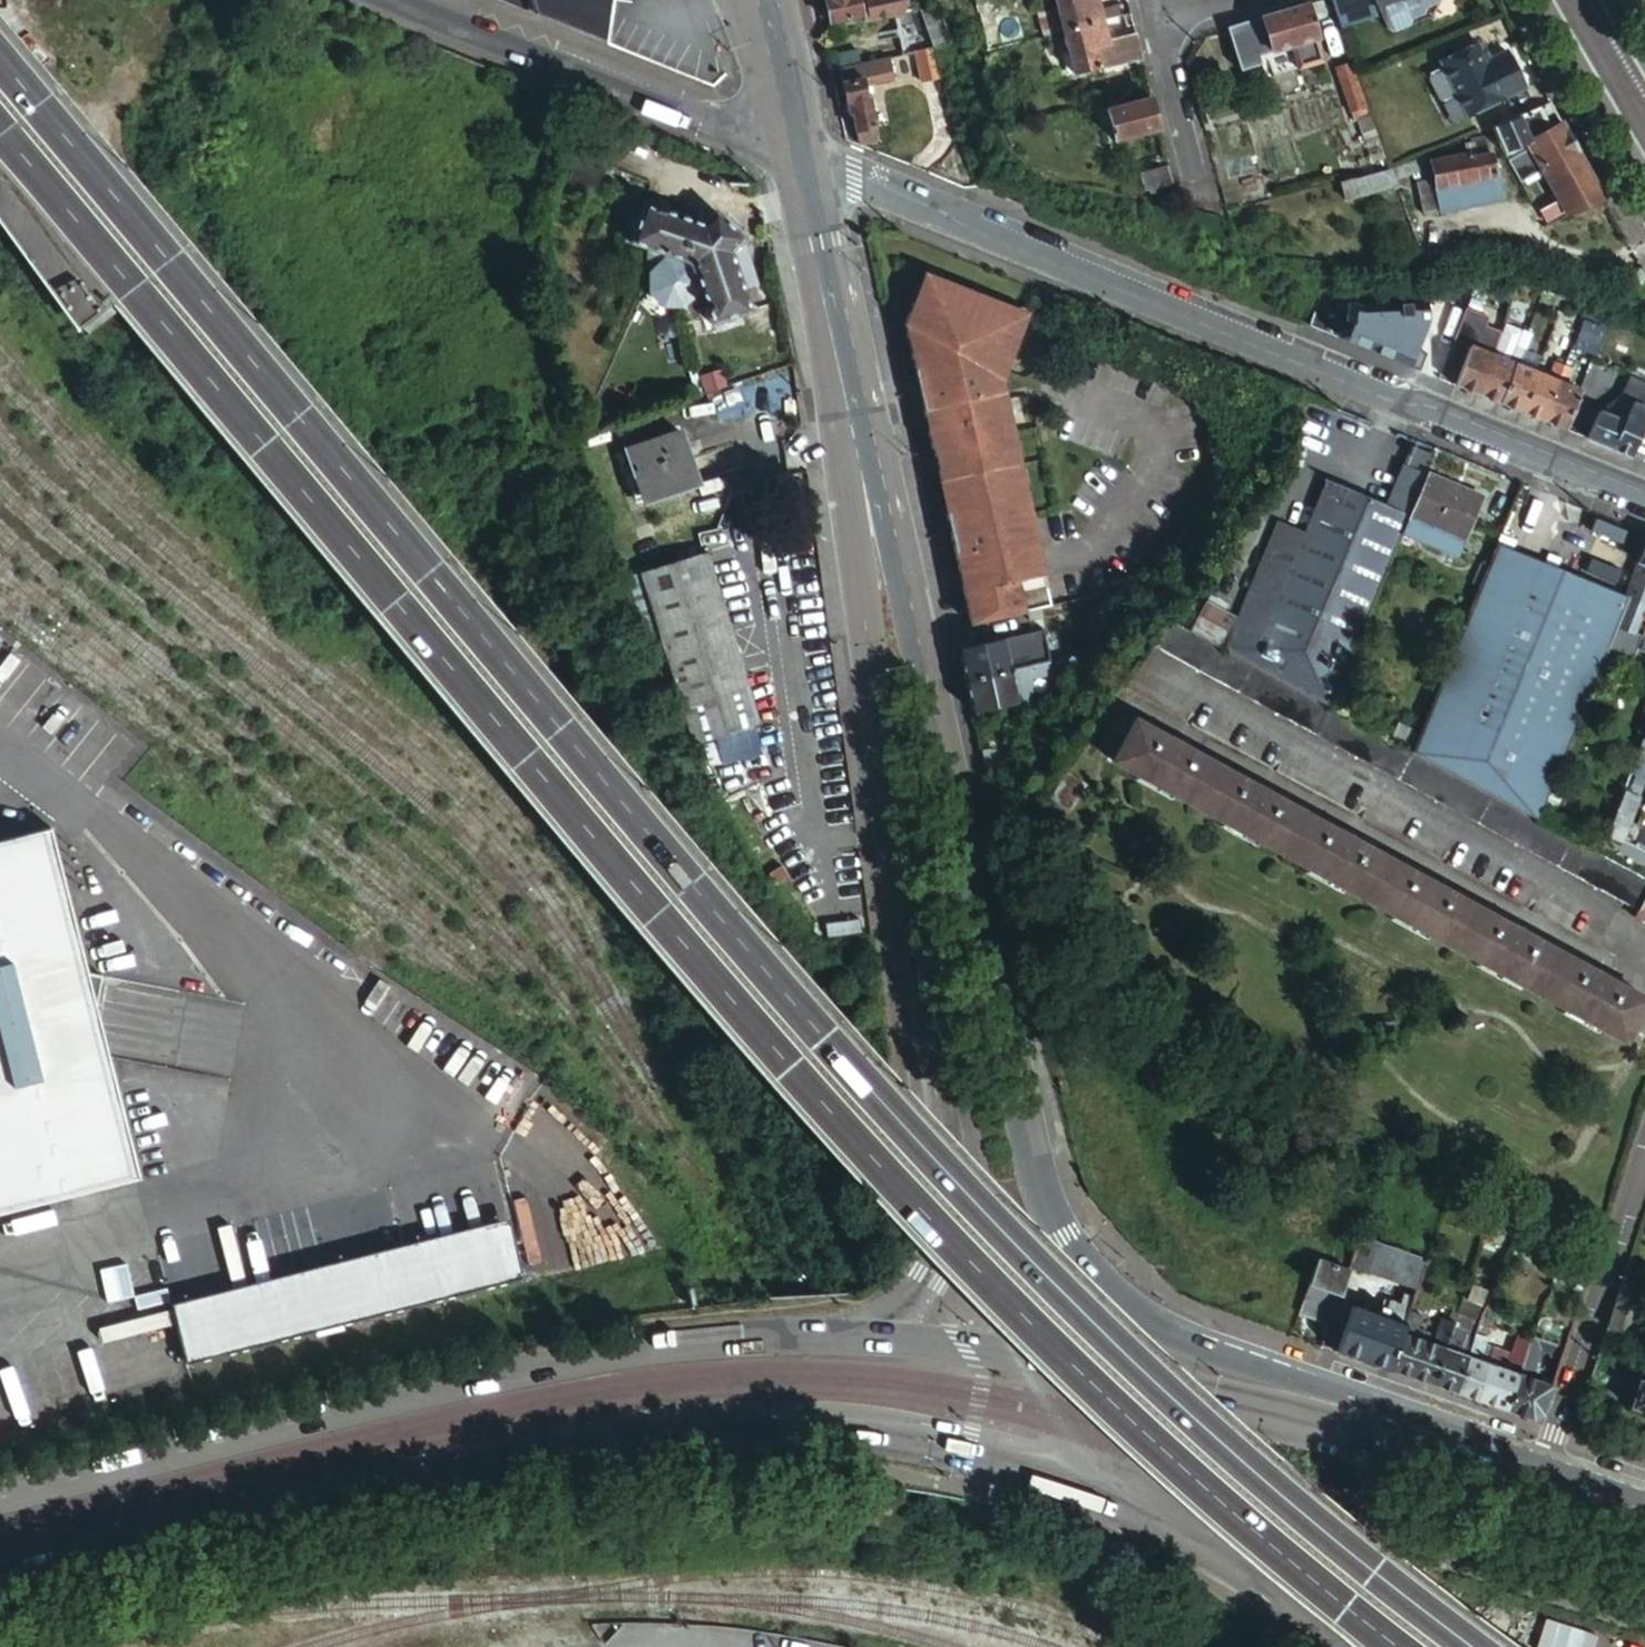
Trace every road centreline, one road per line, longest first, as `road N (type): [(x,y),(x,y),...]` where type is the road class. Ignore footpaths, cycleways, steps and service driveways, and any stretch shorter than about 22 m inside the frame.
road 1 (motorway): [(1469,1646),(1226,1450),(956,1181),(661,848),(0,57)]
road 2 (trunk): [(0,128),(860,1149),(1030,1327),(1220,1508),(1395,1646)]
road 3 (primary): [(0,1580),(410,1475),(563,1449),(846,1423),(985,1445)]
road 4 (tertiary): [(1644,494),(796,157)]
road 5 (primary): [(872,1333),(660,1348),(411,1396),(0,1498)]
road 6 (secondary): [(1050,1233),(917,666),(882,591)]
road 7 (secondary): [(882,591),(874,678),(972,1236)]
road 8 (secondary): [(796,157),(882,591)]
road 9 (tertiary): [(796,157),(400,0)]
road 10 (primary): [(1392,1444),(1188,1339),(1050,1233)]
road 11 (primary): [(1049,1457),(1153,1501),(1247,1559),(1355,1646)]
road 12 (primary): [(1392,1444),(1056,1362)]
road 13 (residential): [(1644,1157),(1541,1482)]
road 14 (secondary): [(1544,0),(1644,179)]
road 15 (residential): [(1156,25),(1195,181)]
road 16 (primary): [(1541,1482),(1392,1444)]
road 17 (secondary): [(766,13),(796,157)]
road 18 (primary): [(972,1236),(872,1333)]
road 19 (secondary): [(1056,1362),(1050,1233)]
road 20 (primary): [(993,1353),(872,1333)]

